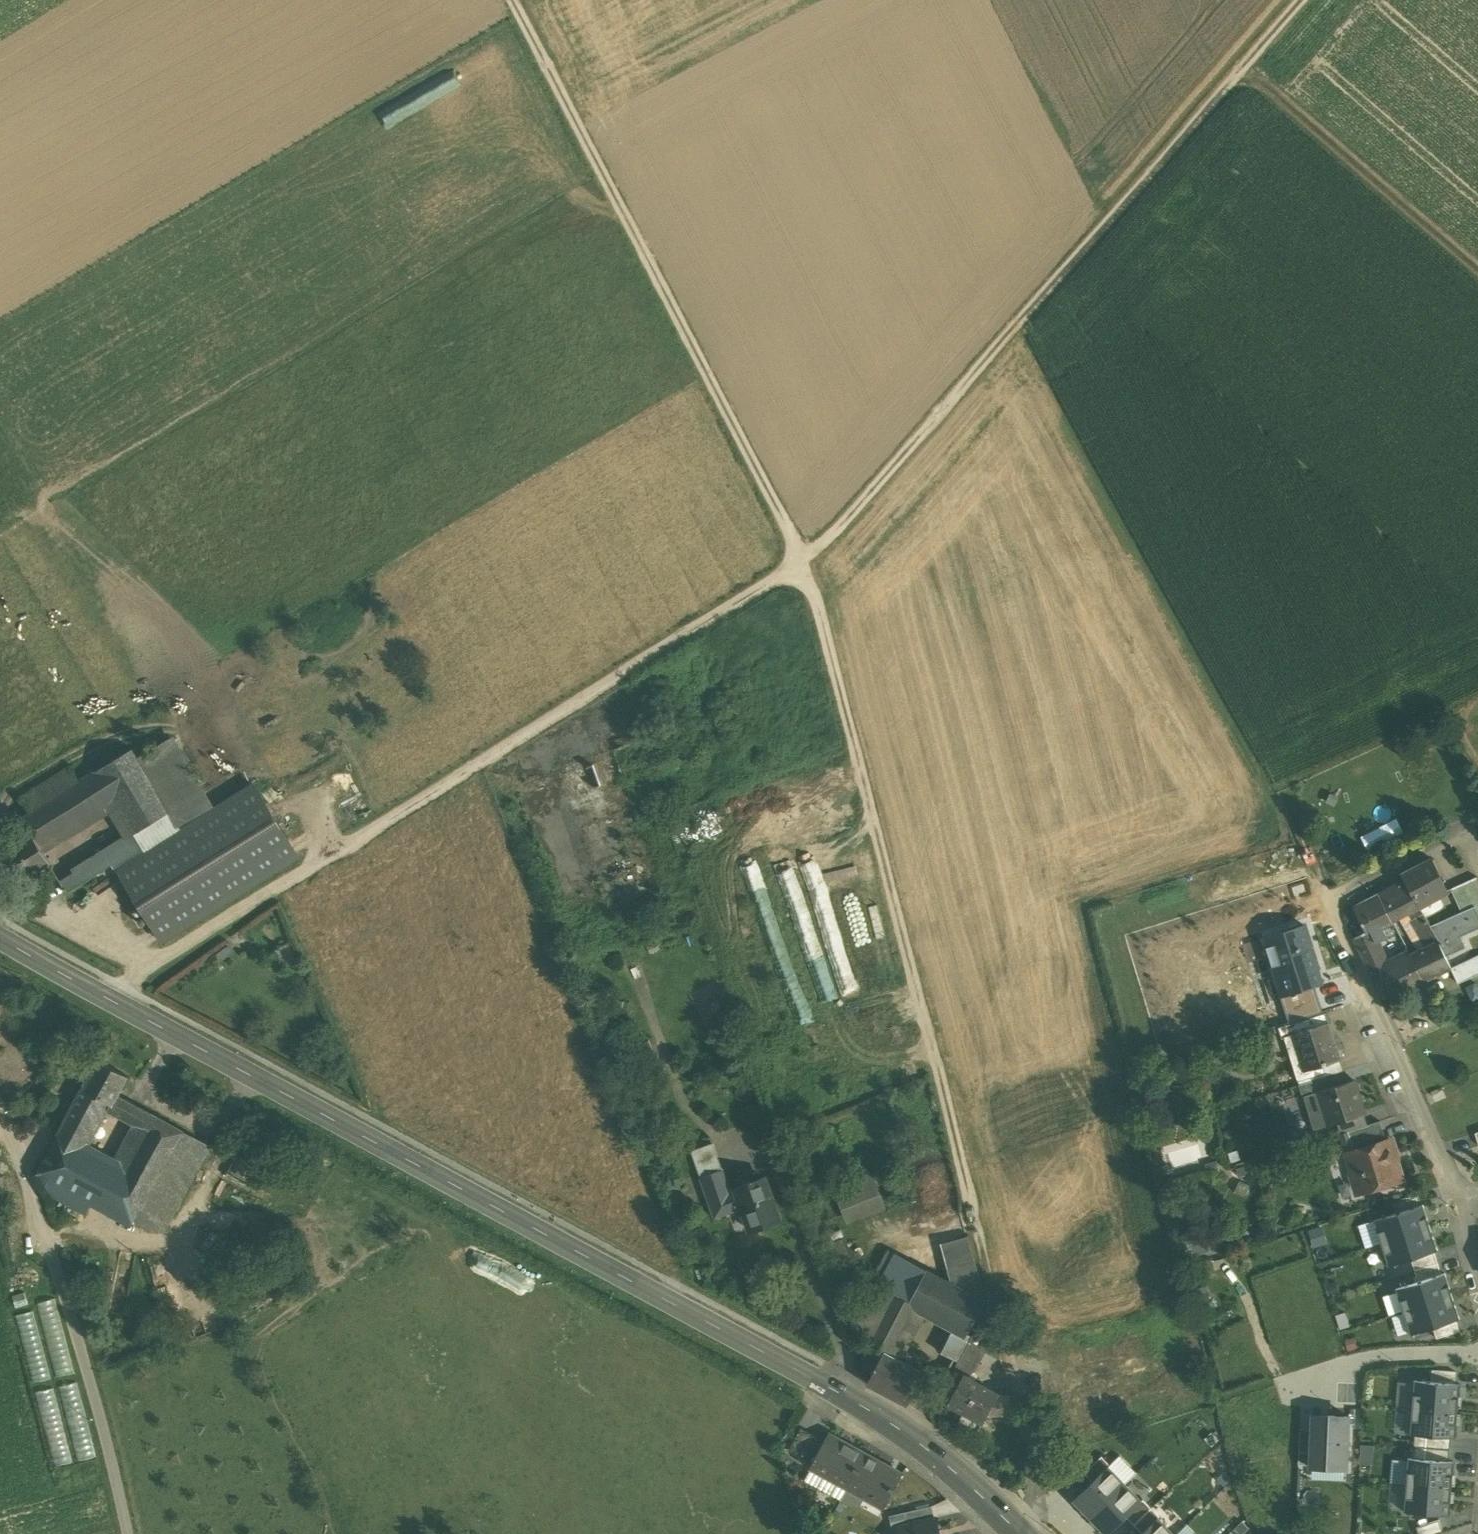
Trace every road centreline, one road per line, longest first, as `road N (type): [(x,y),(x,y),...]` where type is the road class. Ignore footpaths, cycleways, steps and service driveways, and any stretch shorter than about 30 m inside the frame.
road 1 (track): [(116,1006),(124,985),(803,560),(1302,0)]
road 2 (track): [(512,0),(816,596),(969,1206)]
road 3 (secondary): [(1020,1533),(911,1432),(0,941)]
road 4 (unclassified): [(0,1110),(52,1258),(125,1533)]
road 5 (residential): [(1028,1533),(1037,1521),(1035,1446),(969,1206)]
road 6 (residential): [(1458,1205),(1329,918)]
road 7 (track): [(1477,275),(1239,71)]

